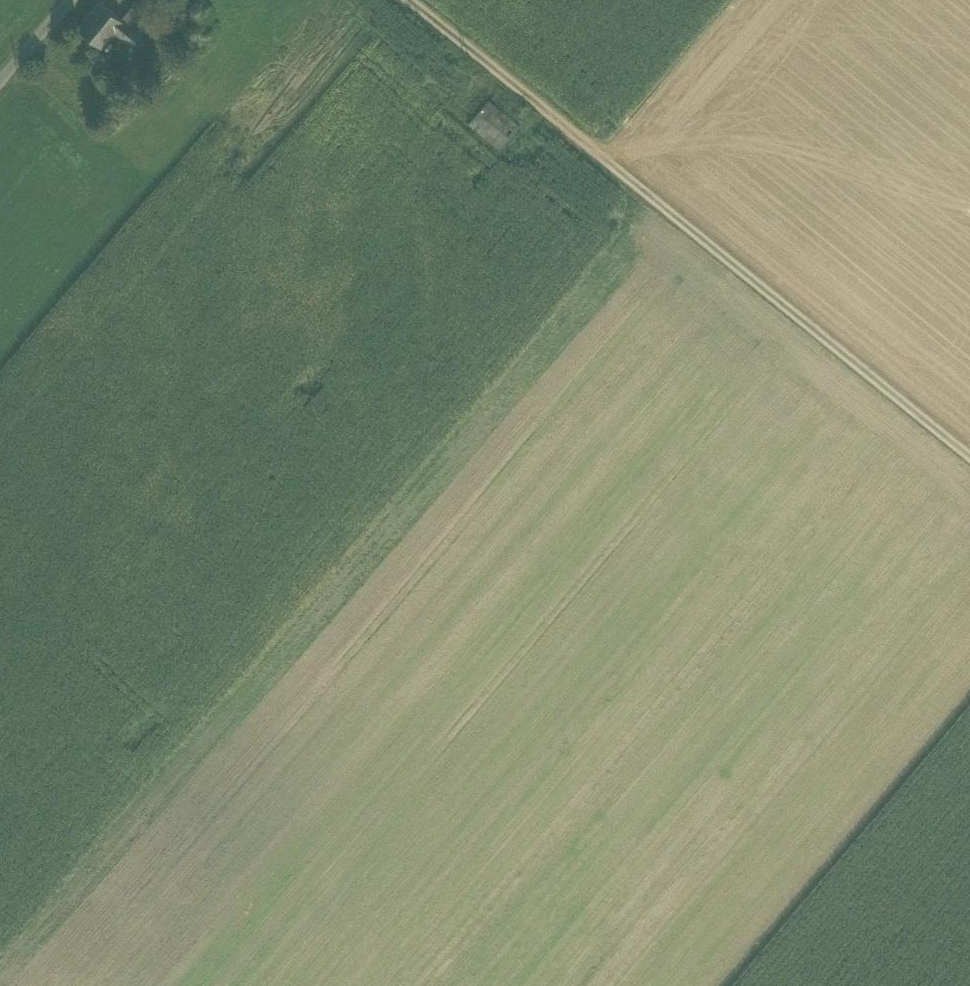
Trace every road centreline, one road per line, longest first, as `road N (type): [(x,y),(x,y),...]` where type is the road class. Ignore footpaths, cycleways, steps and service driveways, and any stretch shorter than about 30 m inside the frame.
road 1 (track): [(404,0),(969,461)]

